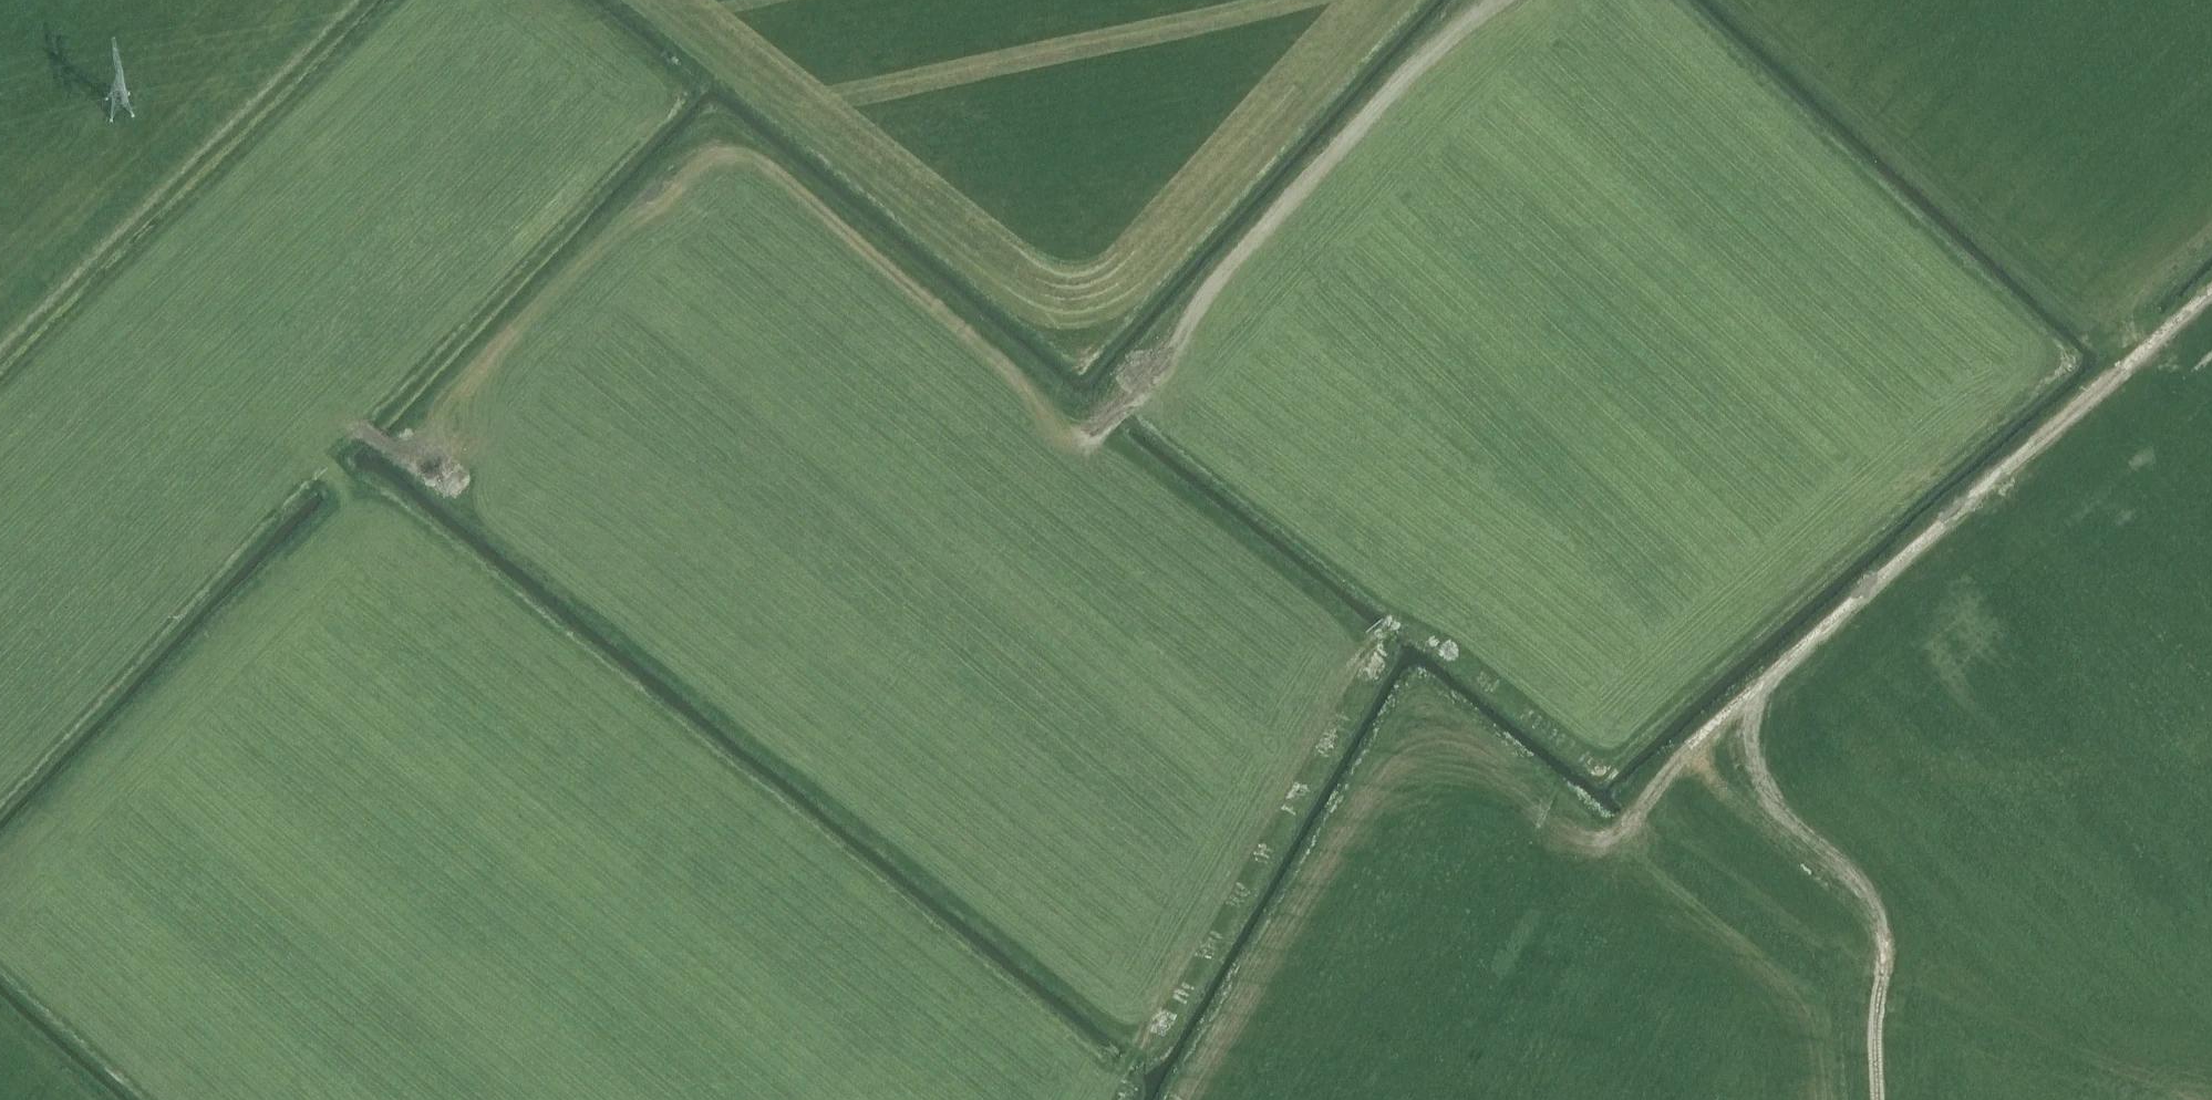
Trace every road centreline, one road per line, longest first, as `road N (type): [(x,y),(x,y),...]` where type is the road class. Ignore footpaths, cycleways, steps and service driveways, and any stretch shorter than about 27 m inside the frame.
road 1 (track): [(2211,292),(1686,746)]
road 2 (track): [(1476,0),(1089,424)]
road 3 (track): [(1686,746),(1709,784),(1874,925),(1886,970),(1880,1099)]
road 4 (track): [(1686,746),(1600,844)]

